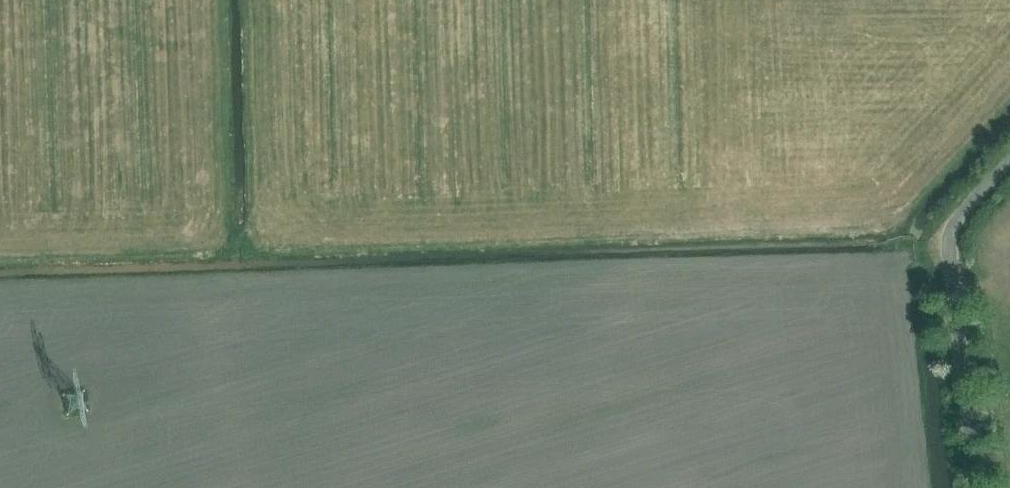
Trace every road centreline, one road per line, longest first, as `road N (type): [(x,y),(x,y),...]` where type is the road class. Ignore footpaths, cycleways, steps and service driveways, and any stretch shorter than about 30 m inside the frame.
road 1 (unclassified): [(973,487),(949,235),(1009,159)]

